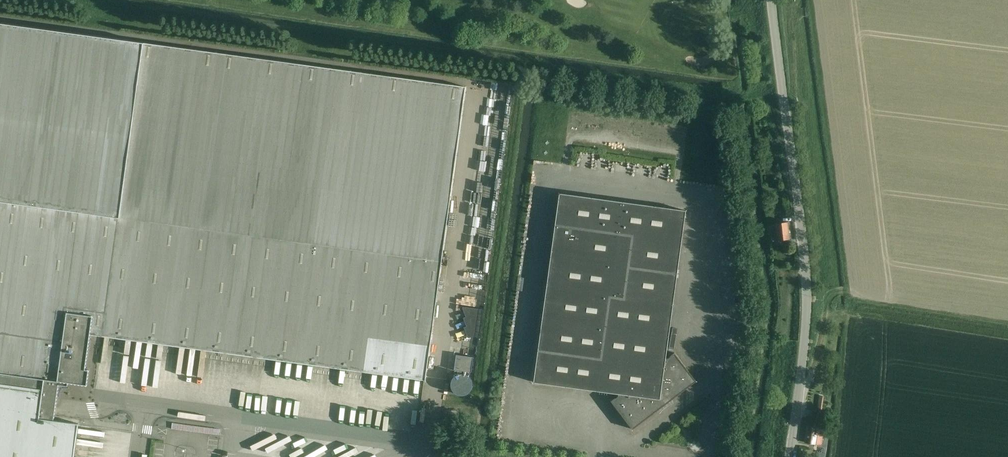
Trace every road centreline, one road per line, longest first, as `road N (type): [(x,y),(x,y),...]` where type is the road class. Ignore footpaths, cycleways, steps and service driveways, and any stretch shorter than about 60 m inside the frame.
road 1 (unclassified): [(790,456),(807,345),(807,266),(772,0)]

